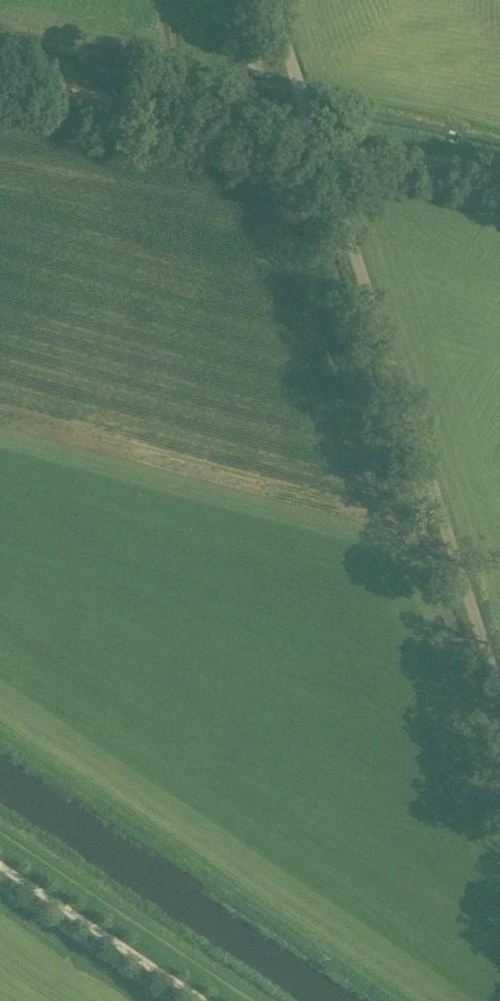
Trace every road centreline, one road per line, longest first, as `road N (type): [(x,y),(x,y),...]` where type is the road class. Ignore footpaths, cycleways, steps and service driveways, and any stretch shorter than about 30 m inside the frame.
road 1 (unclassified): [(499,694),(269,0)]
road 2 (track): [(499,179),(0,77)]
road 3 (track): [(204,1000),(0,864)]

